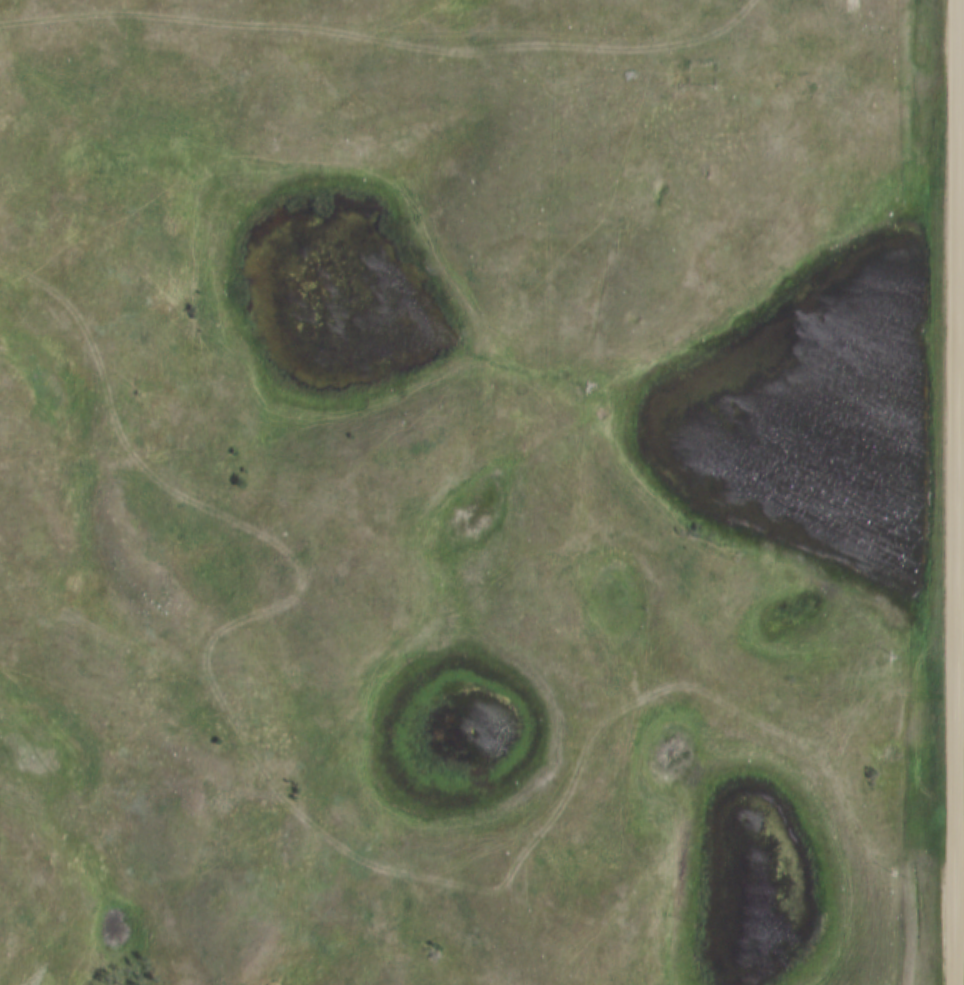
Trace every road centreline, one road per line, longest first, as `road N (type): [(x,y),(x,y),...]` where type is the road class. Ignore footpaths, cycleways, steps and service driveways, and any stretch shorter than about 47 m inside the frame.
road 1 (tertiary): [(952,984),(953,0)]

